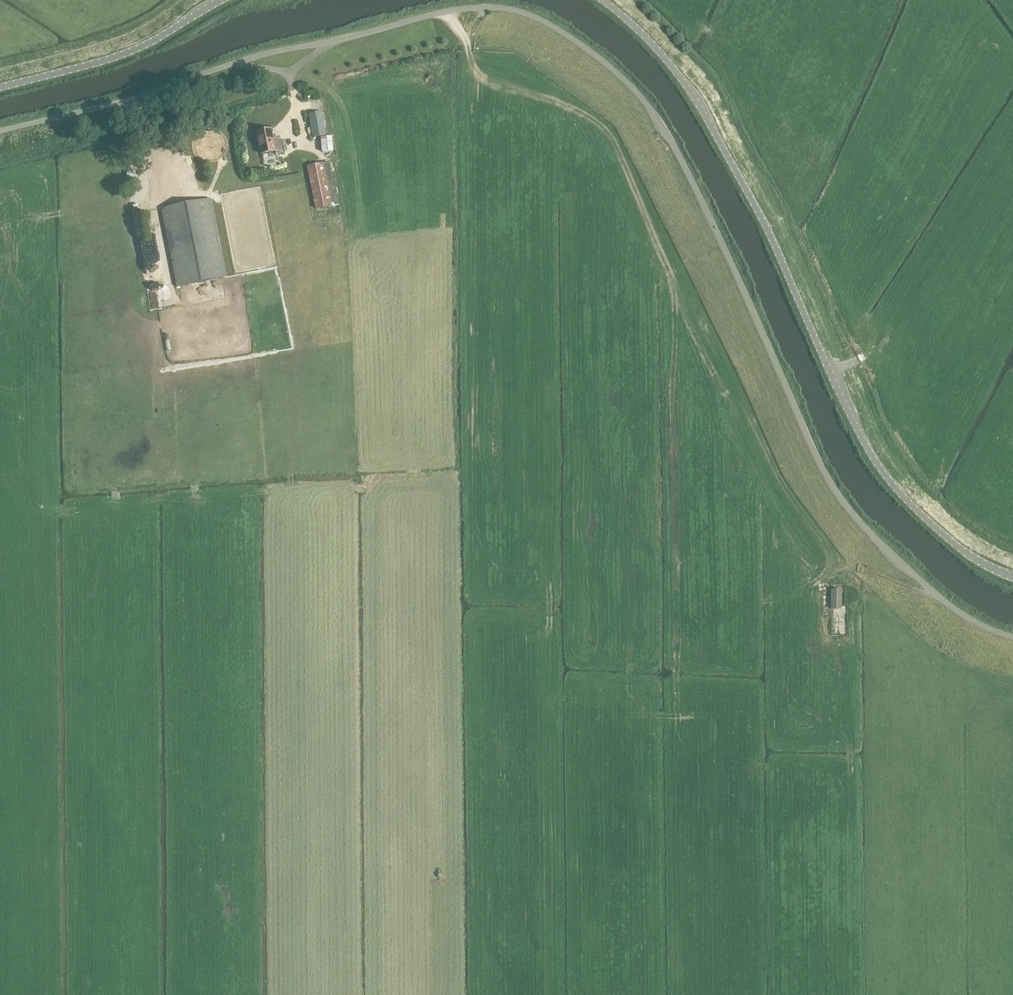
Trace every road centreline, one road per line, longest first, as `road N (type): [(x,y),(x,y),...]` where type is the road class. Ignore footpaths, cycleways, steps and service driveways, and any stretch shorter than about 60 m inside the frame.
road 1 (unclassified): [(0,132),(445,12),(501,8),(551,26),(618,75),(668,134),(836,494),(937,596),(1012,637)]
road 2 (unclassified): [(598,0),(668,63),(698,103),(768,230),(868,448),(897,491),(969,556),(1012,577)]
road 3 (track): [(679,693),(680,659),(699,630),(745,603),(776,601),(835,569),(858,566),(937,596)]
road 4 (unclassified): [(0,88),(132,52),(223,0)]
road 5 (track): [(883,329),(873,343),(857,312),(885,216)]

